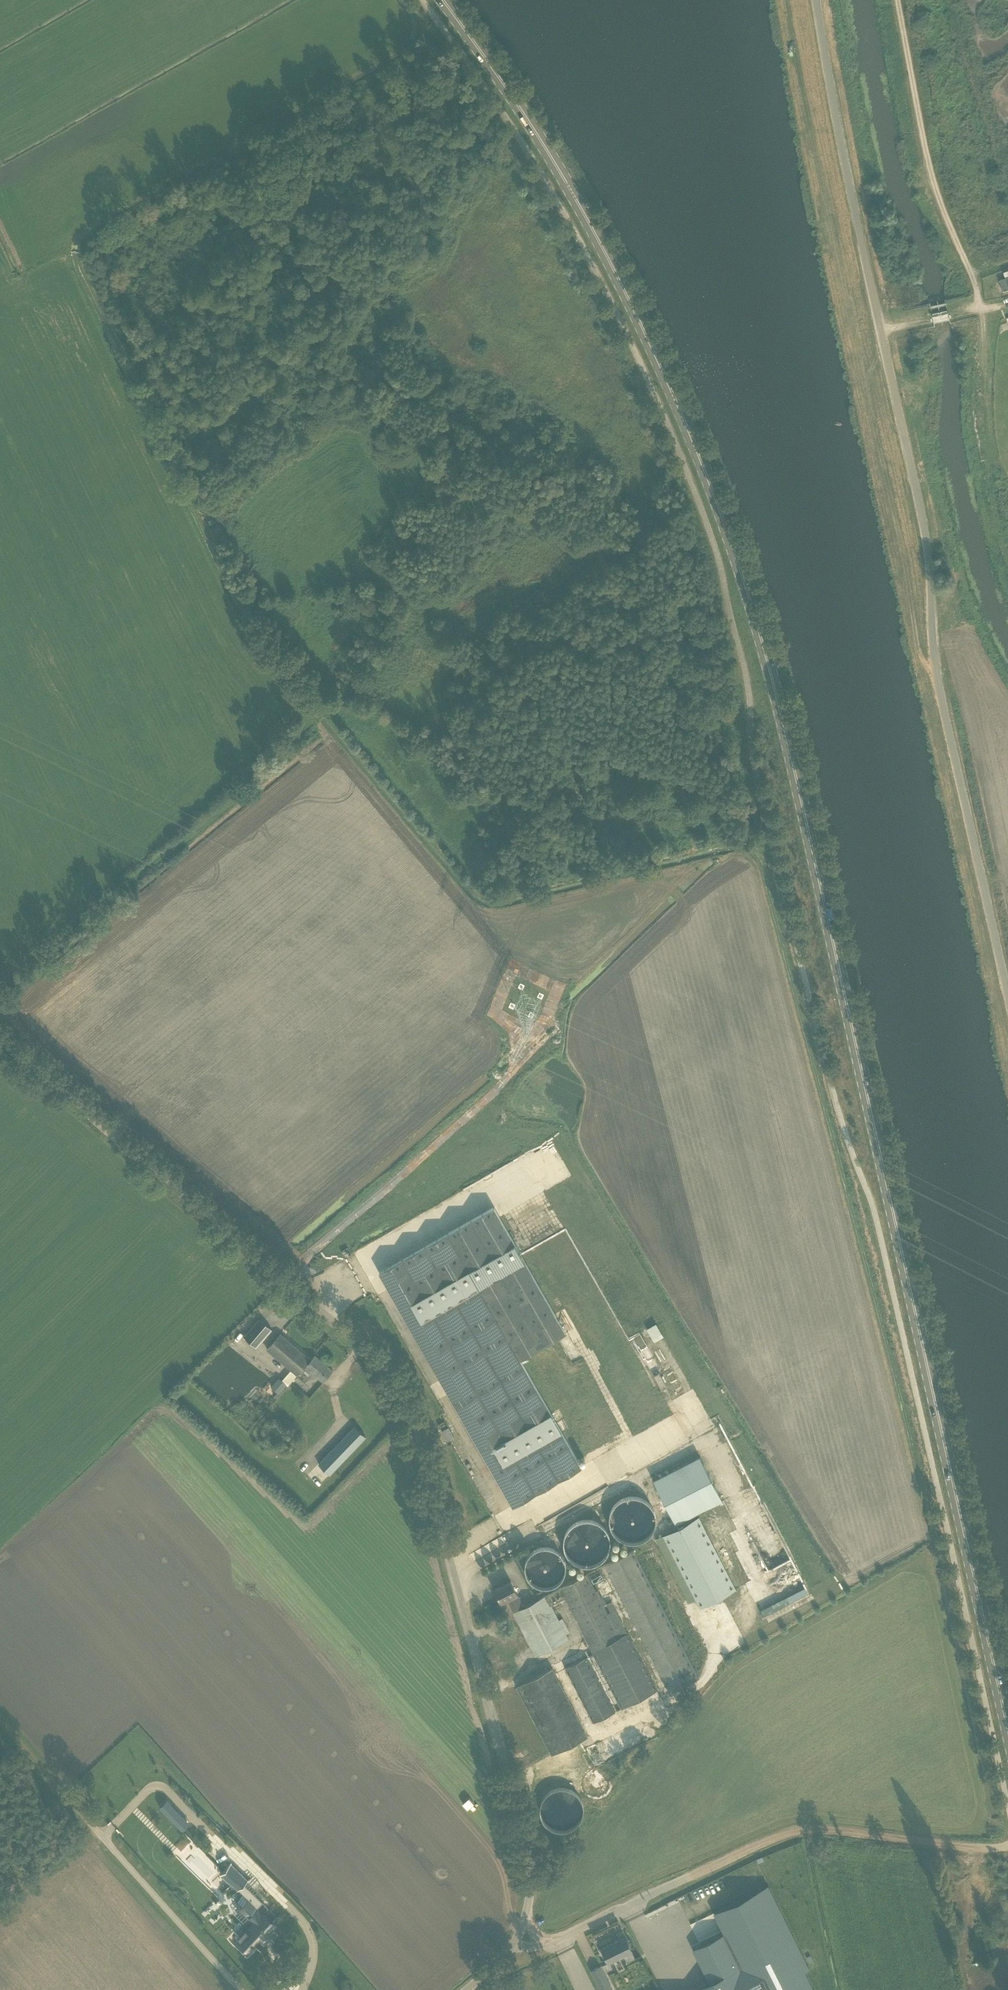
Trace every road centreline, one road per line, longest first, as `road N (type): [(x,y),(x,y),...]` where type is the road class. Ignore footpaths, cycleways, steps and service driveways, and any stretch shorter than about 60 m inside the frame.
road 1 (secondary): [(1007,1734),(739,555),(633,302),(512,99),(441,0)]
road 2 (unclassified): [(523,1942),(529,1862),(396,1389),(0,1044)]
road 3 (unclassified): [(1007,1021),(940,706),(938,617),(814,0)]
road 4 (track): [(0,990),(290,745),(415,625)]
road 5 (track): [(1007,1846),(796,1831),(625,1906)]
road 6 (track): [(981,310),(945,221),(899,0)]
road 7 (track): [(0,1703),(196,1942)]

